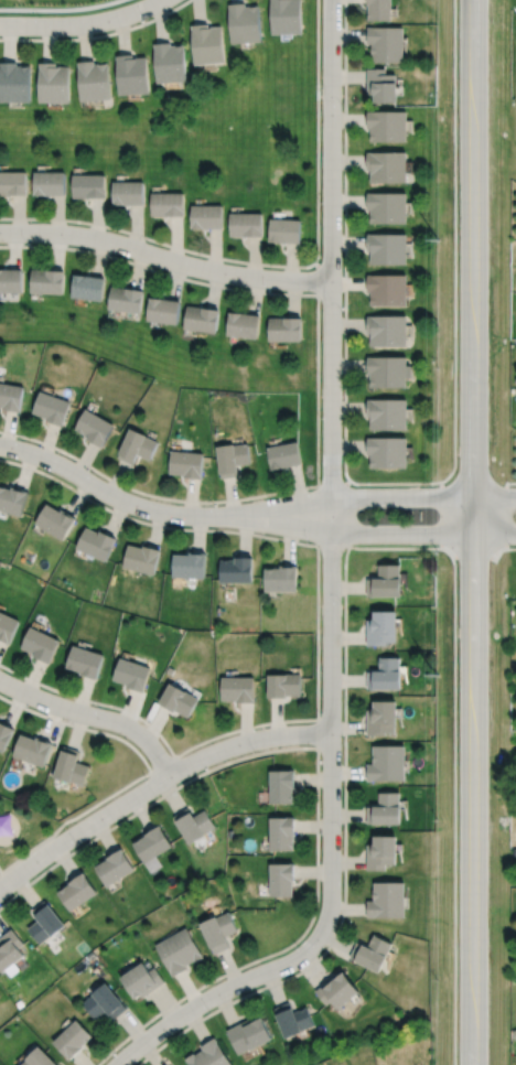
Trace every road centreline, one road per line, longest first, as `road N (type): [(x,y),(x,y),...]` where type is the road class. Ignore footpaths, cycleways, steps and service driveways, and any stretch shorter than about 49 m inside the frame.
road 1 (tertiary): [(473,0),(473,1064)]
road 2 (residential): [(327,918),(331,0)]
road 3 (residential): [(331,515),(163,512),(0,445)]
road 4 (residential): [(0,233),(98,239),(215,272),(331,283)]
road 5 (residential): [(116,1064),(201,1002),(302,954),(327,918)]
road 6 (residential): [(170,776),(0,888)]
road 7 (residential): [(0,680),(129,727),(170,776)]
road 8 (residential): [(170,776),(239,744),(331,733)]
road 9 (residential): [(159,0),(92,23),(0,24)]
road 10 (residential): [(472,497),(365,496),(331,515)]
road 11 (residential): [(331,515),(365,534),(471,535)]

